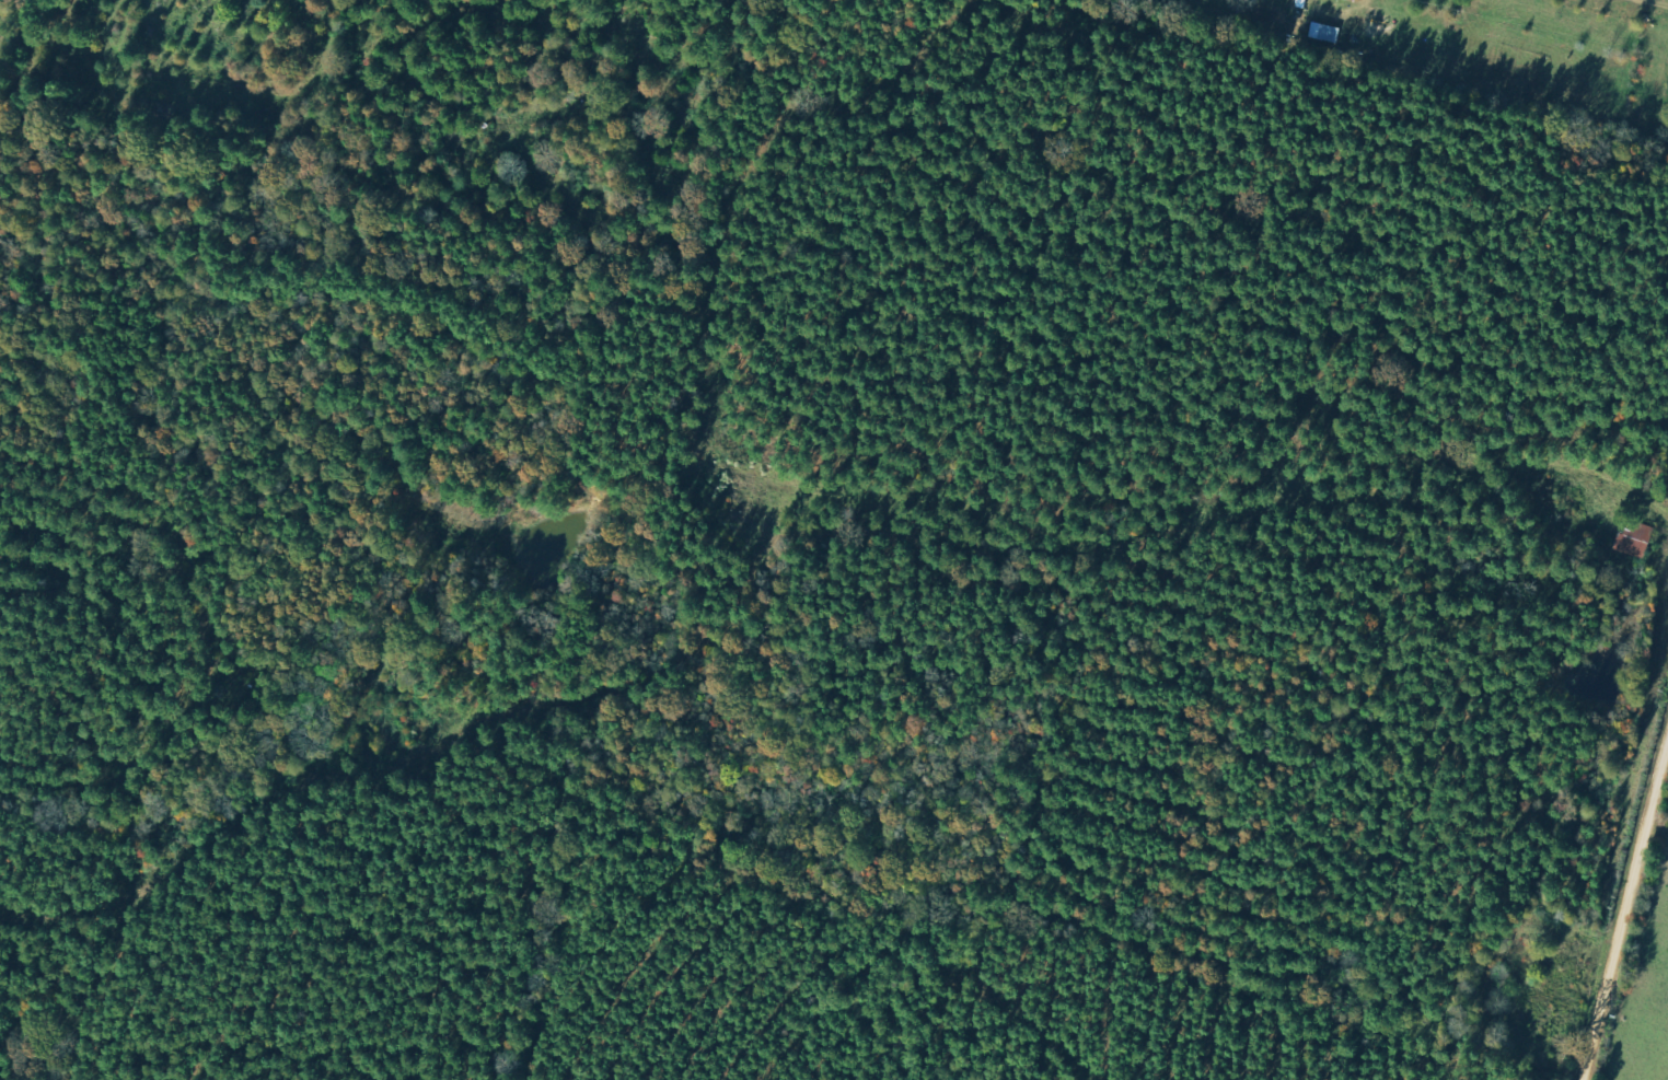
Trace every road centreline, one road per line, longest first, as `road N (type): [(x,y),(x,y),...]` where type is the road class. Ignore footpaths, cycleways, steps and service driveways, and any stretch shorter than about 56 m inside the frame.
road 1 (residential): [(1614,1079),(1667,857)]

